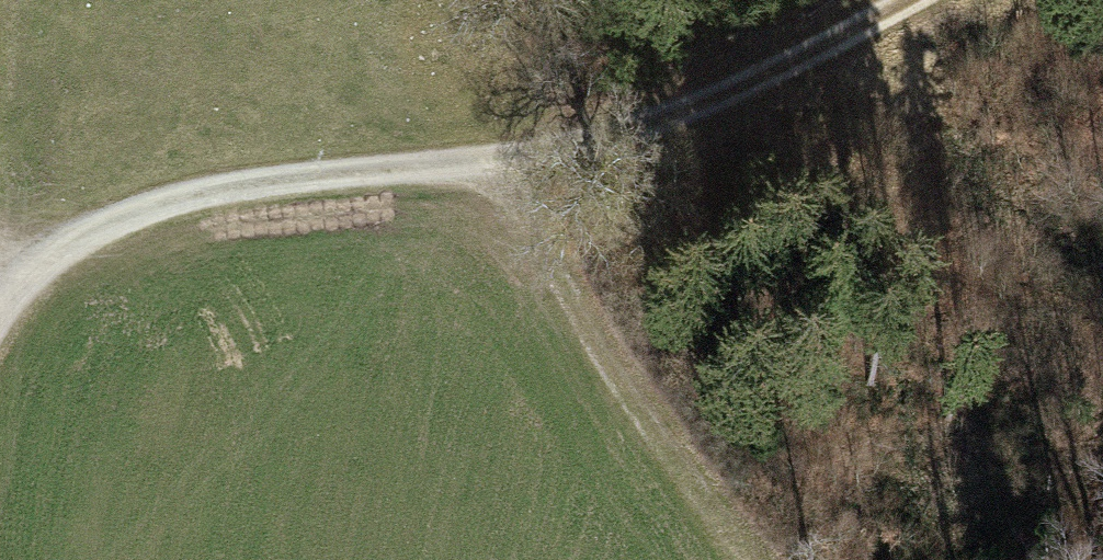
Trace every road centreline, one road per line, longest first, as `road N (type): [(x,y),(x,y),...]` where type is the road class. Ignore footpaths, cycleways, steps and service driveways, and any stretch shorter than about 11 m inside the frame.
road 1 (track): [(922,0),(874,28),(528,173),(201,202),(0,293)]
road 2 (track): [(738,559),(545,281),(528,173)]

